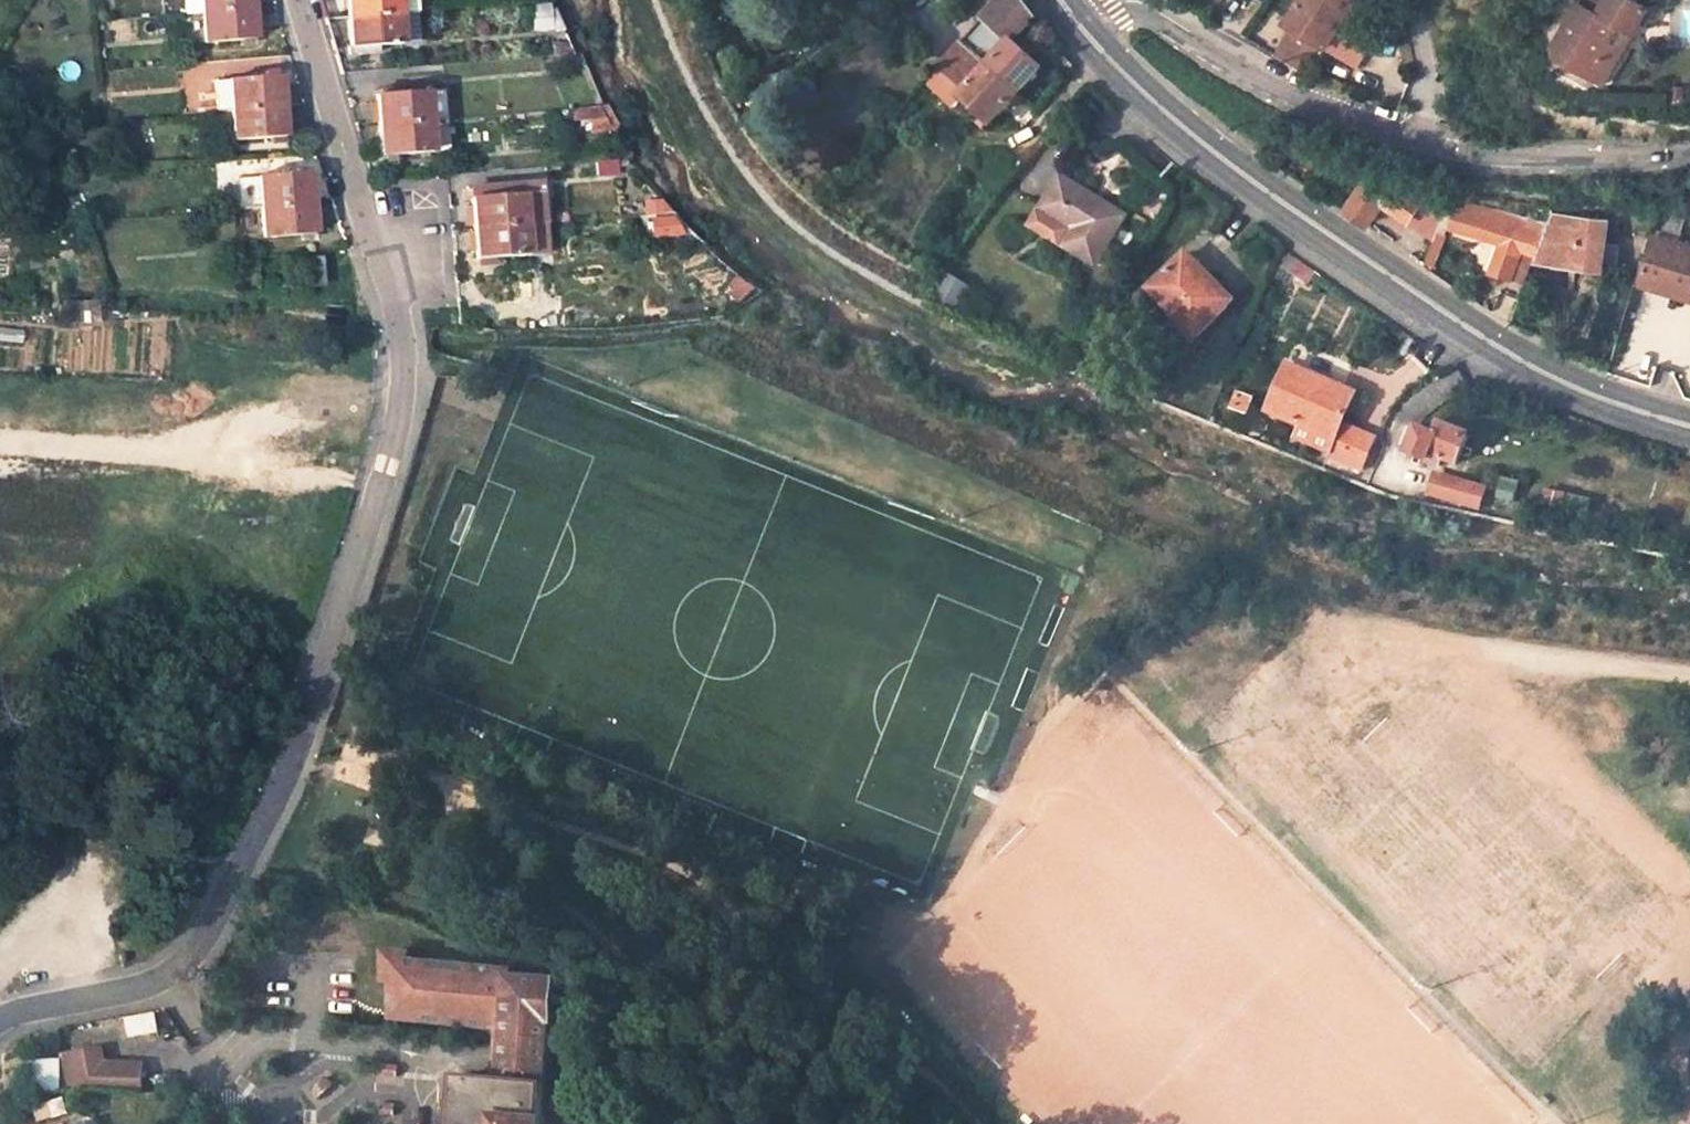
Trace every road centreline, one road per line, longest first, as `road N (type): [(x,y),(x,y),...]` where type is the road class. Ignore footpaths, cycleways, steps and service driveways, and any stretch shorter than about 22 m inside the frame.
road 1 (residential): [(294,0),(394,296),(406,376),(388,464),(290,769),(210,930),(180,968),(137,990),(10,1011),(0,1019)]
road 2 (secondary): [(1689,423),(1585,387),(1356,253),(1231,167),(1131,79),(1068,1)]
road 3 (residential): [(1125,0),(1283,86),(1467,155),(1603,163),(1689,155)]

